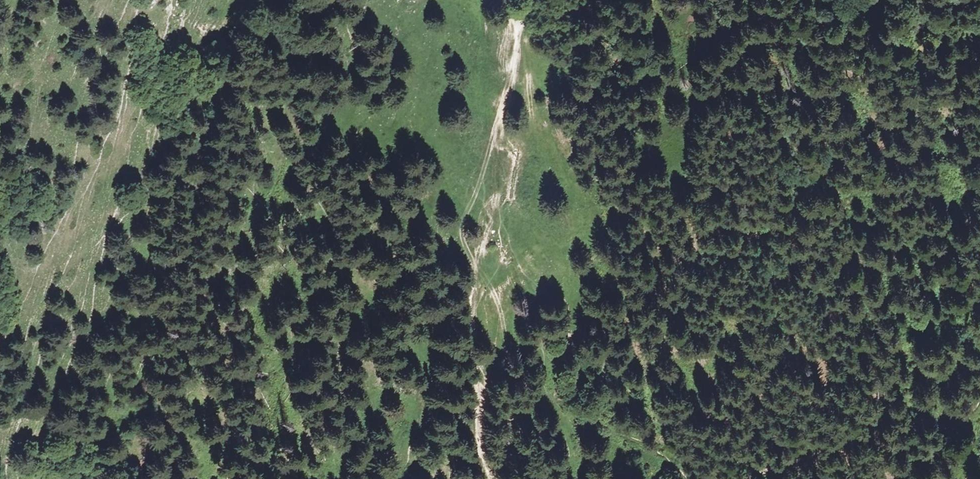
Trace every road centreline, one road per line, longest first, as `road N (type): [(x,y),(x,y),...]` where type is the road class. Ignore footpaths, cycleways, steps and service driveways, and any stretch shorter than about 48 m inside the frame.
road 1 (track): [(518,34),(531,116),(572,196),(576,249),(553,384),(571,429),(575,478)]
road 2 (track): [(524,0),(491,214),(510,258)]
road 3 (track): [(478,372),(472,286),(491,214)]

